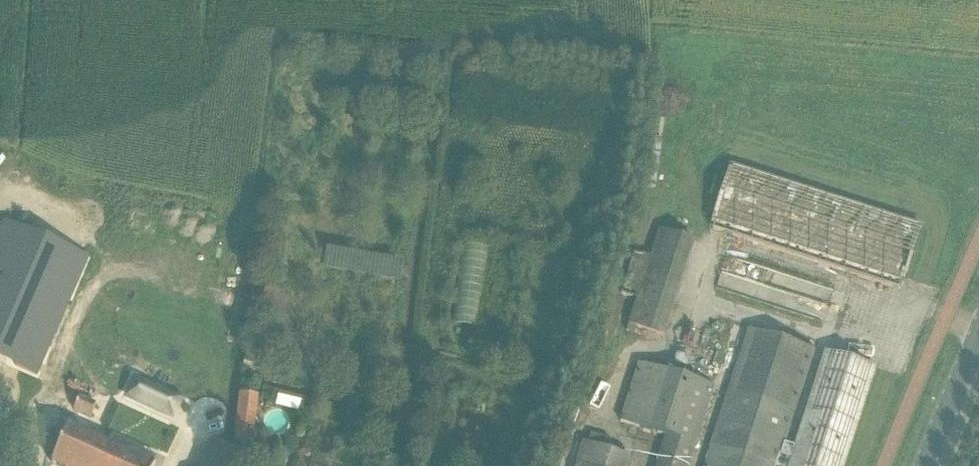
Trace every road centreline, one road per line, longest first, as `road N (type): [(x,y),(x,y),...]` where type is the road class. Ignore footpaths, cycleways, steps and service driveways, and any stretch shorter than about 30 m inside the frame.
road 1 (tertiary): [(924,465),(978,336)]

